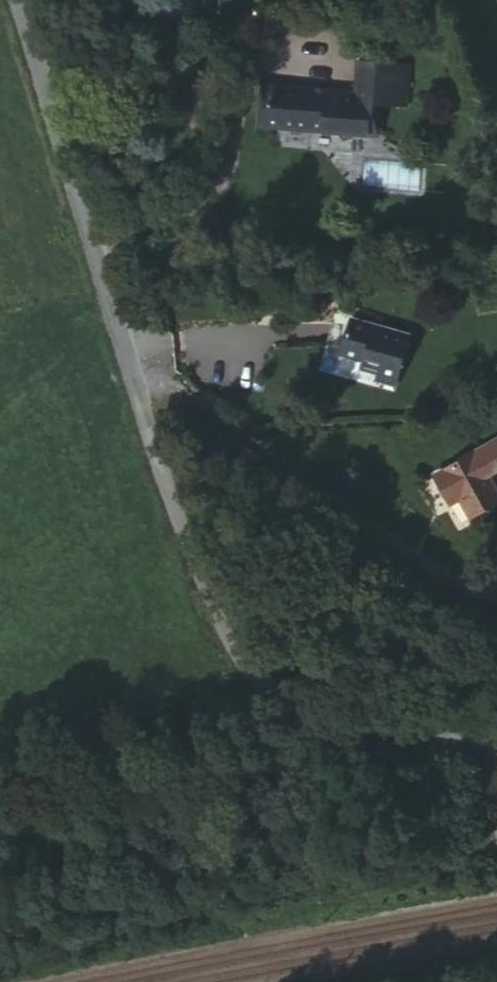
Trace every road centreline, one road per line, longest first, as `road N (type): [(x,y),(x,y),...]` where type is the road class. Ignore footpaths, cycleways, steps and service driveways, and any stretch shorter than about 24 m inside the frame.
road 1 (unclassified): [(22,0),(142,399),(237,657),(293,691),(496,741)]
road 2 (track): [(496,840),(301,911)]

